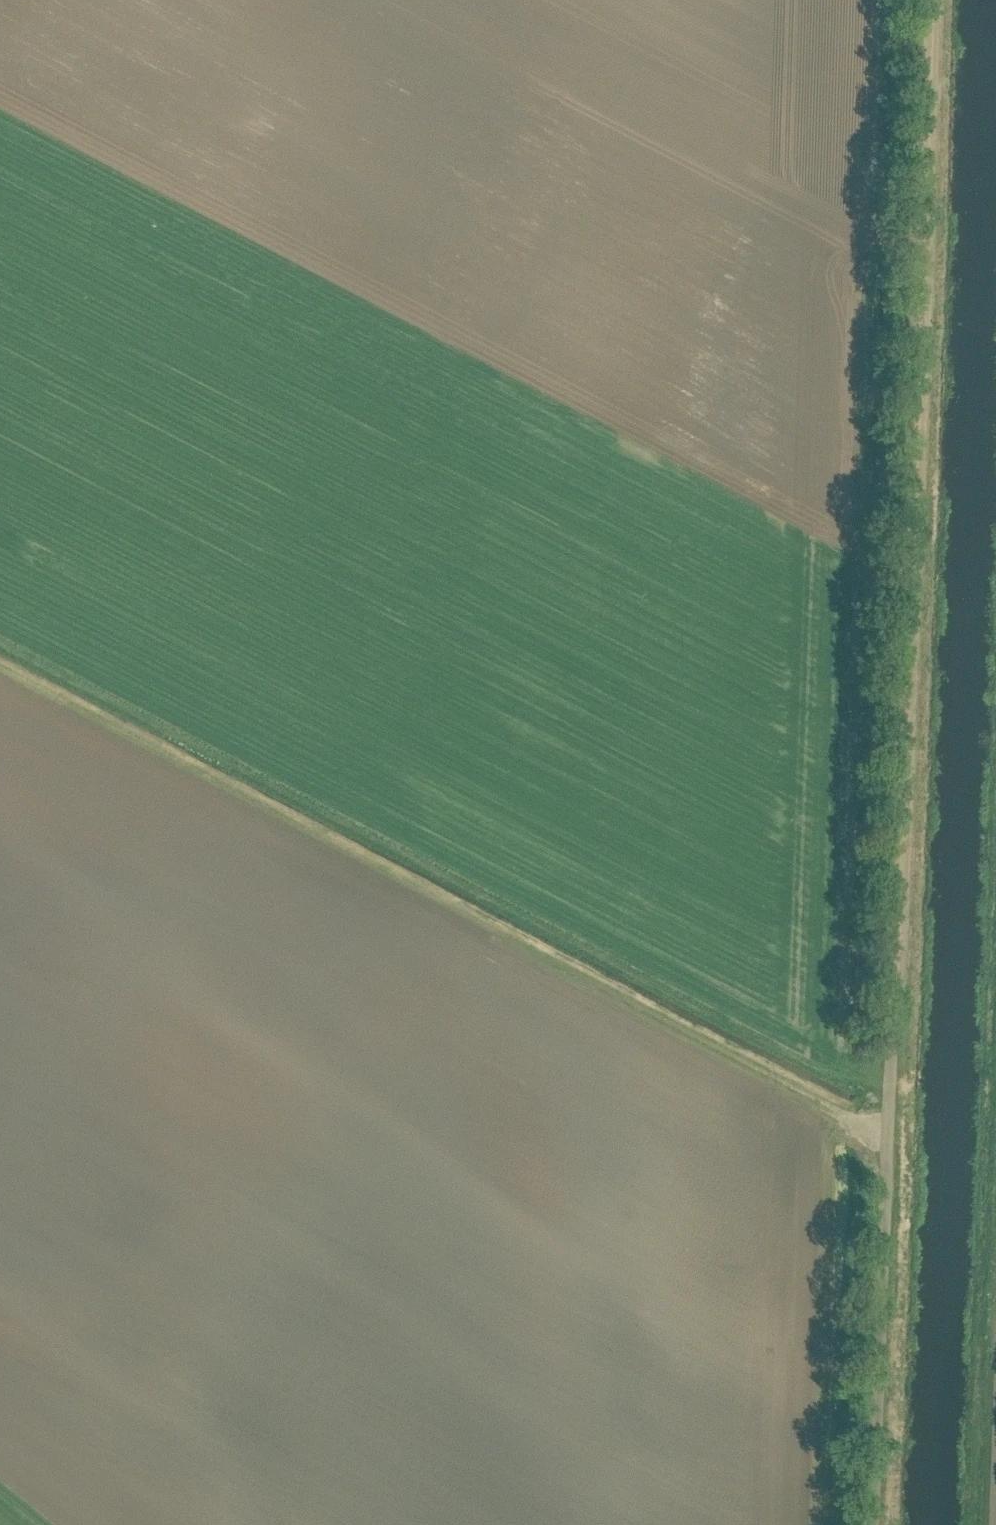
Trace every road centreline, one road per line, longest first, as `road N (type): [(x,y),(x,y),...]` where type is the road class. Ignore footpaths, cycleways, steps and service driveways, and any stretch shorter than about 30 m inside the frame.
road 1 (track): [(871,1524),(933,0)]

